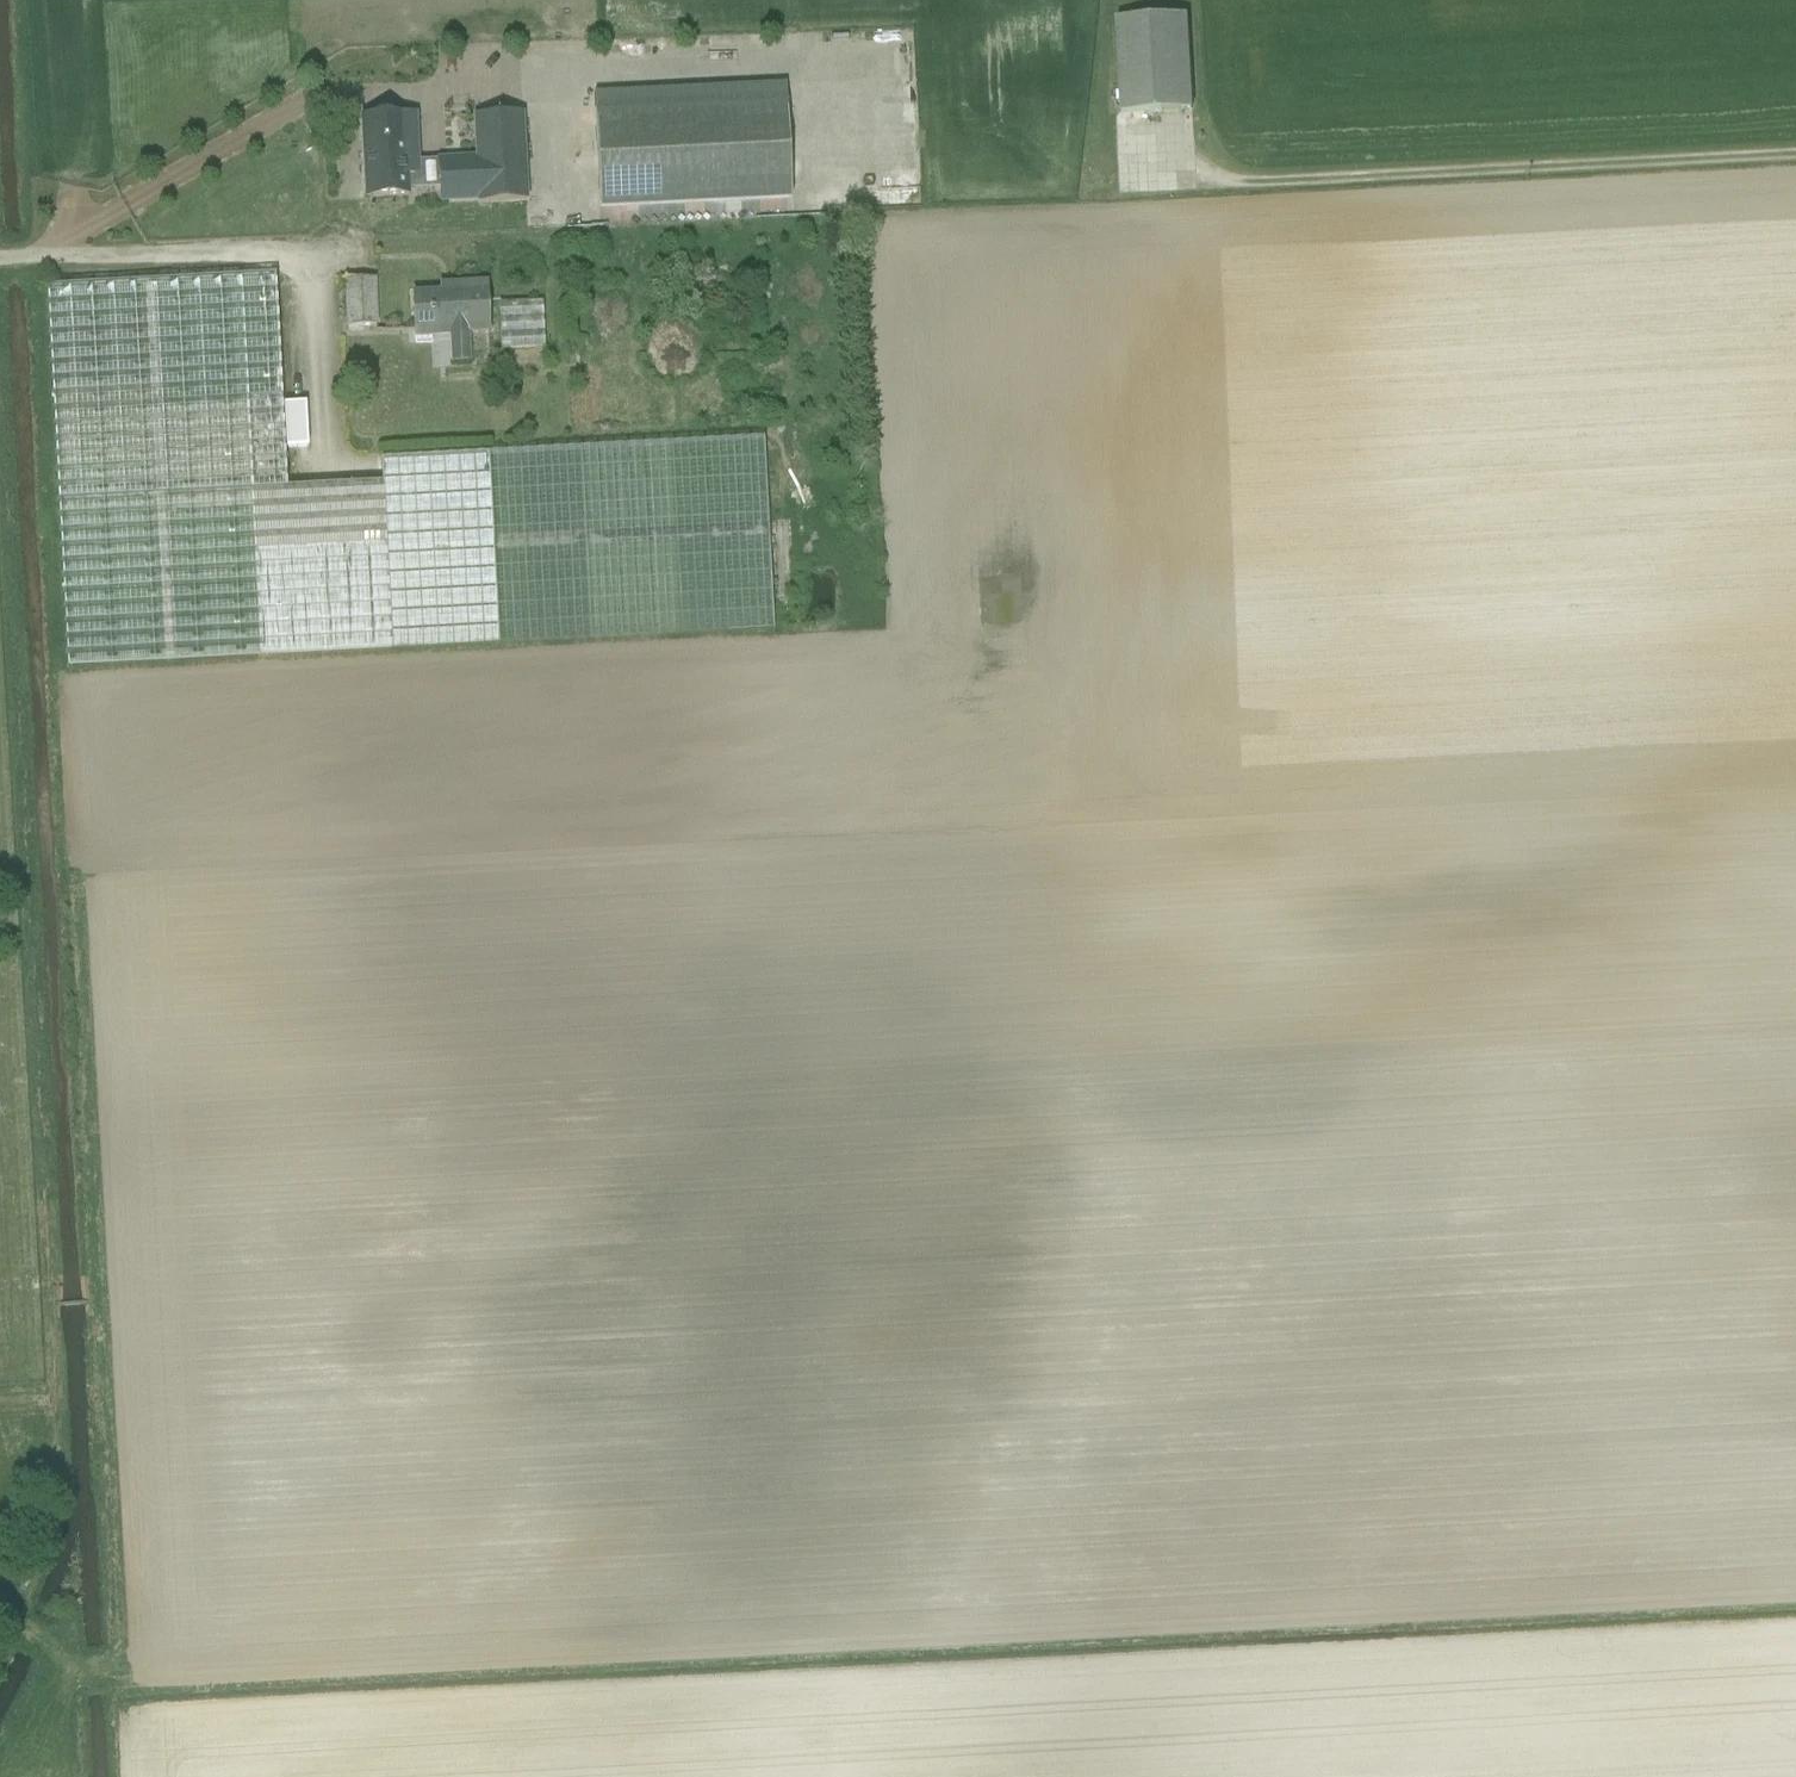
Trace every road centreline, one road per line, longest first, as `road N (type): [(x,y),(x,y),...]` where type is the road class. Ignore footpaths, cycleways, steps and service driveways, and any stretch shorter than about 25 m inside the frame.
road 1 (track): [(1185,158),(1237,185),(1795,154)]

